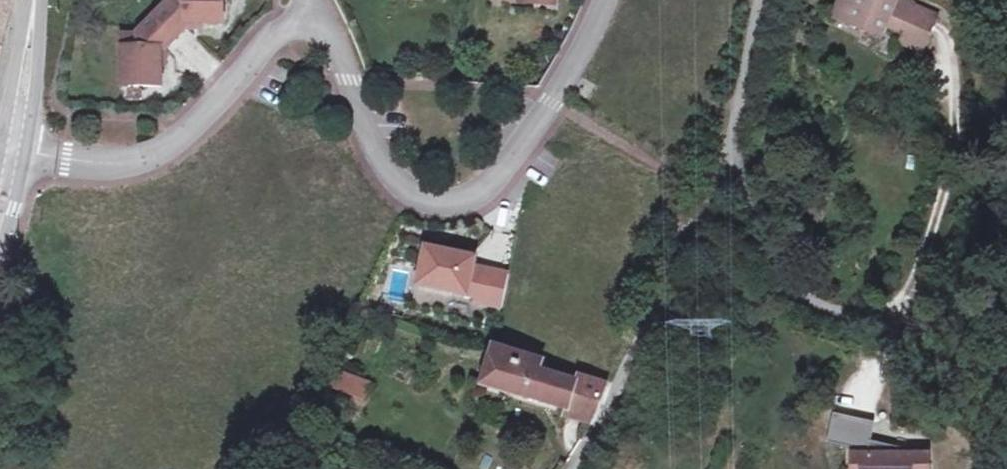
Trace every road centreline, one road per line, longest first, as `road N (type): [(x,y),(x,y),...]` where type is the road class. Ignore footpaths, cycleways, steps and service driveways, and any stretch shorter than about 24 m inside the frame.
road 1 (residential): [(302,24),(329,38),(379,159),(409,195),(440,206),(475,199),(505,172),(595,0)]
road 2 (unclassified): [(578,468),(642,338),(708,233),(756,0)]
road 3 (residential): [(13,149),(99,164),(167,145),(260,47),(302,24)]
road 4 (tertiary): [(33,0),(13,149)]

